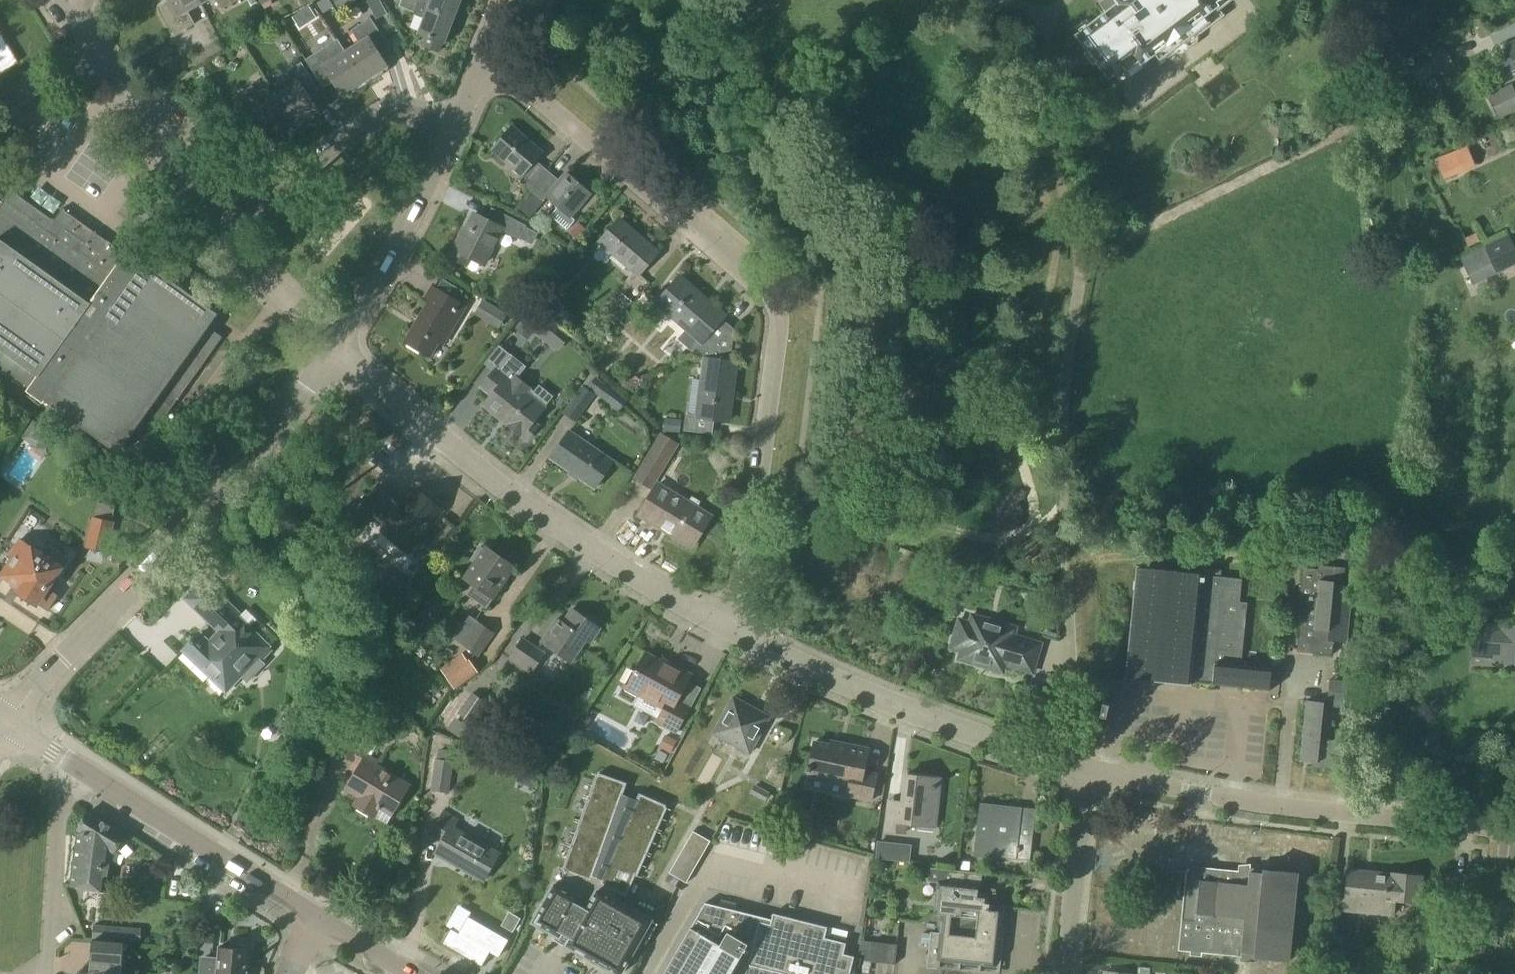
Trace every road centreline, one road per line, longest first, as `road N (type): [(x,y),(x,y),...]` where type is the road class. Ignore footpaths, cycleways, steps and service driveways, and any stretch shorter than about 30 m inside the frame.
road 1 (residential): [(738,632),(781,336),(775,314),(486,57)]
road 2 (residential): [(7,723),(338,346)]
road 3 (residential): [(738,632),(586,549),(479,473),(338,346)]
road 4 (residential): [(1514,830),(1199,794),(1086,768)]
road 5 (residential): [(1086,768),(949,728),(738,632)]
road 6 (tertiary): [(314,919),(7,723)]
road 7 (residential): [(219,221),(66,0)]
road 8 (residential): [(219,221),(397,114),(453,136)]
road 9 (residential): [(338,346),(453,136)]
road 10 (residential): [(1063,973),(1086,768)]
road 11 (residential): [(338,346),(249,263),(219,221)]

